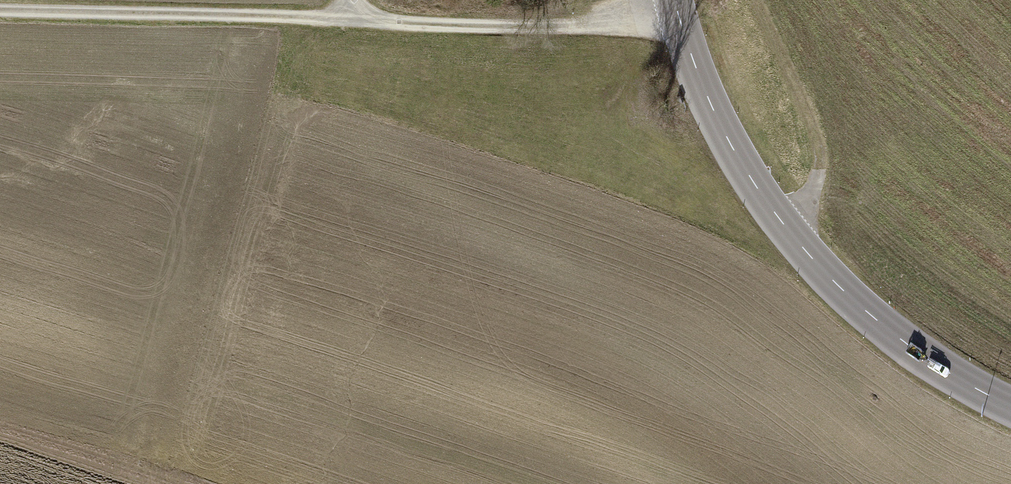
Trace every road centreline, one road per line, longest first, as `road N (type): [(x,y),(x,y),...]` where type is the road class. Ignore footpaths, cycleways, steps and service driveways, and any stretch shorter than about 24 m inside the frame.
road 1 (tertiary): [(1010,411),(927,362),(858,305),(782,223),(715,114),(673,0)]
road 2 (track): [(339,18),(0,9)]
road 3 (track): [(675,7),(586,25),(339,18)]
road 4 (track): [(756,0),(815,139),(820,171),(813,194),(782,223)]

